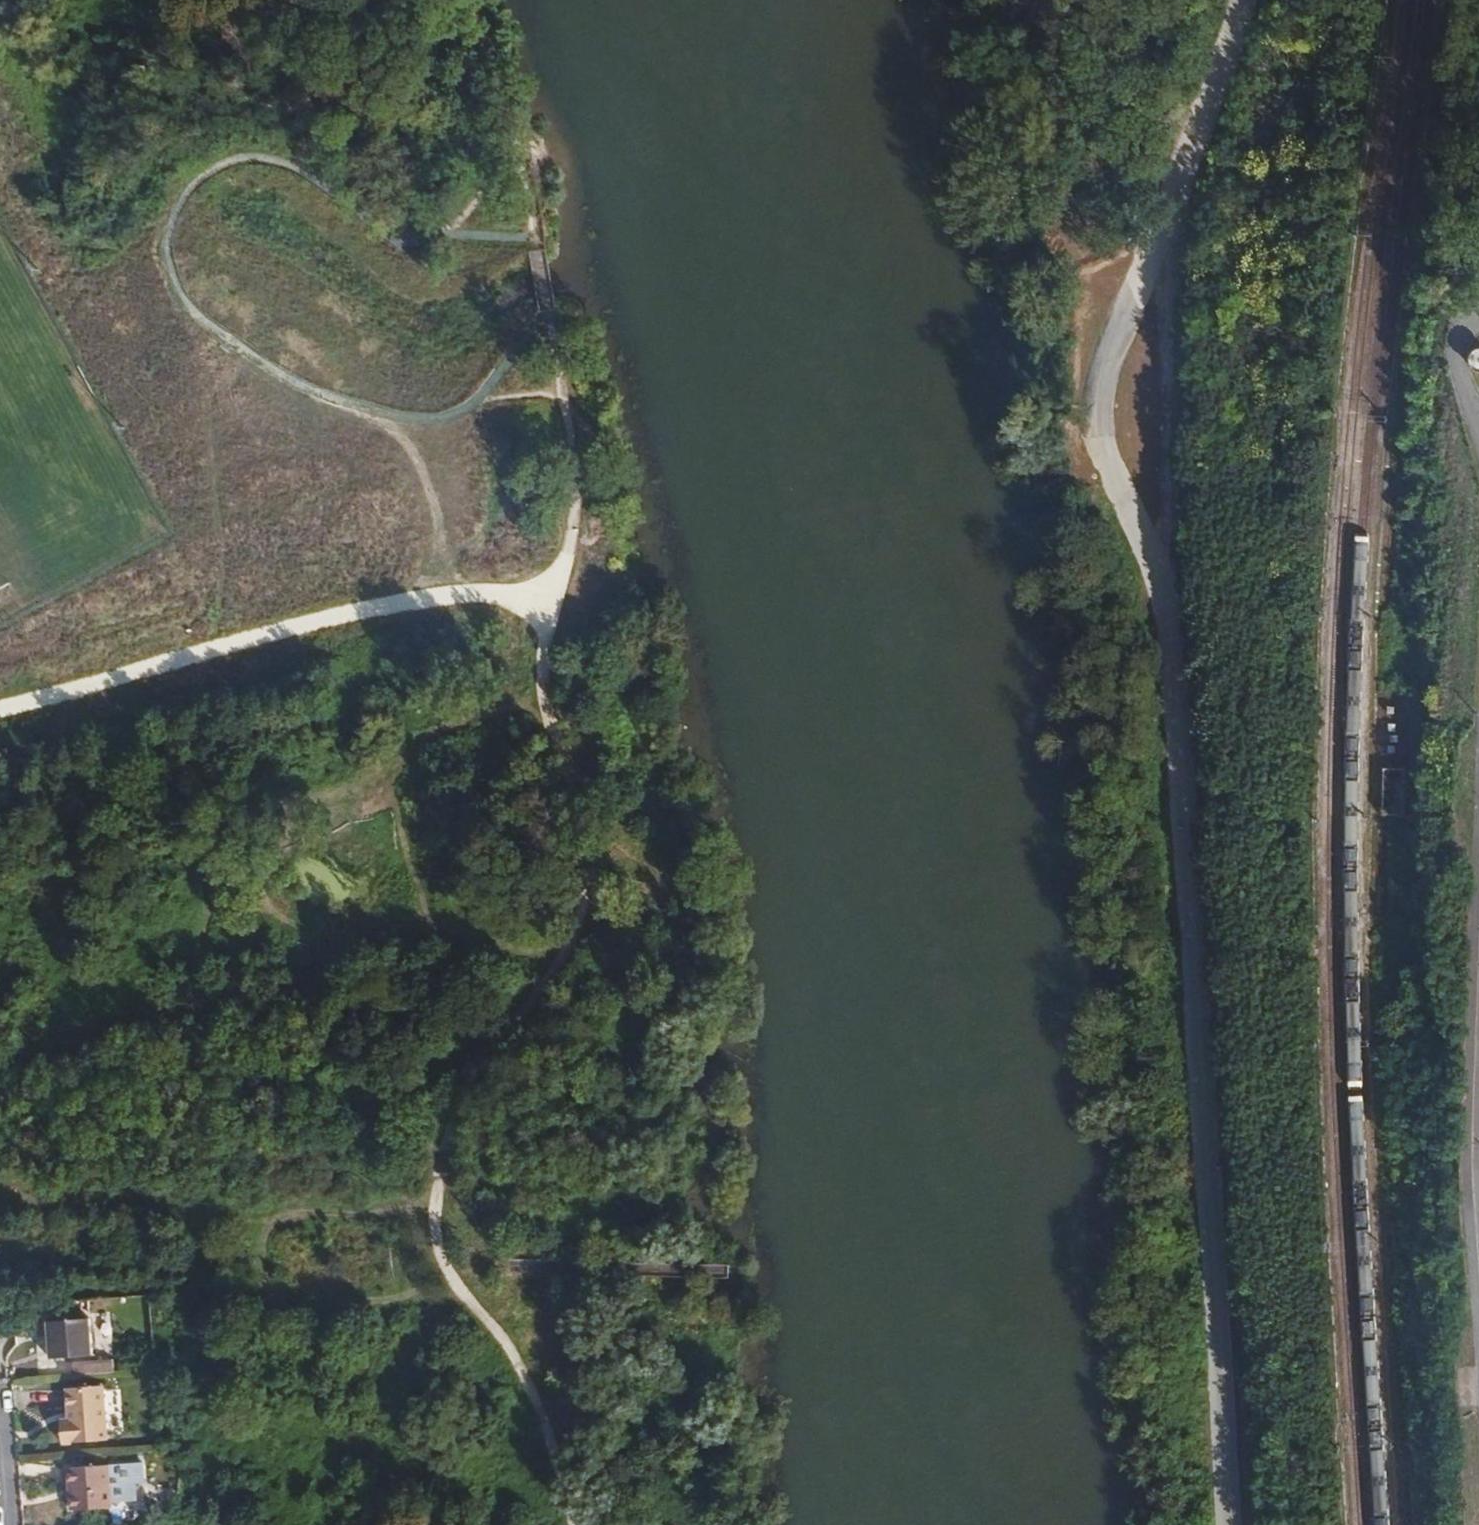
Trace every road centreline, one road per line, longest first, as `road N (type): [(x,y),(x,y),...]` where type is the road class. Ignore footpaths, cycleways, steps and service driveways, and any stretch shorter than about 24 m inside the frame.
road 1 (track): [(1150,265),(1162,582)]

